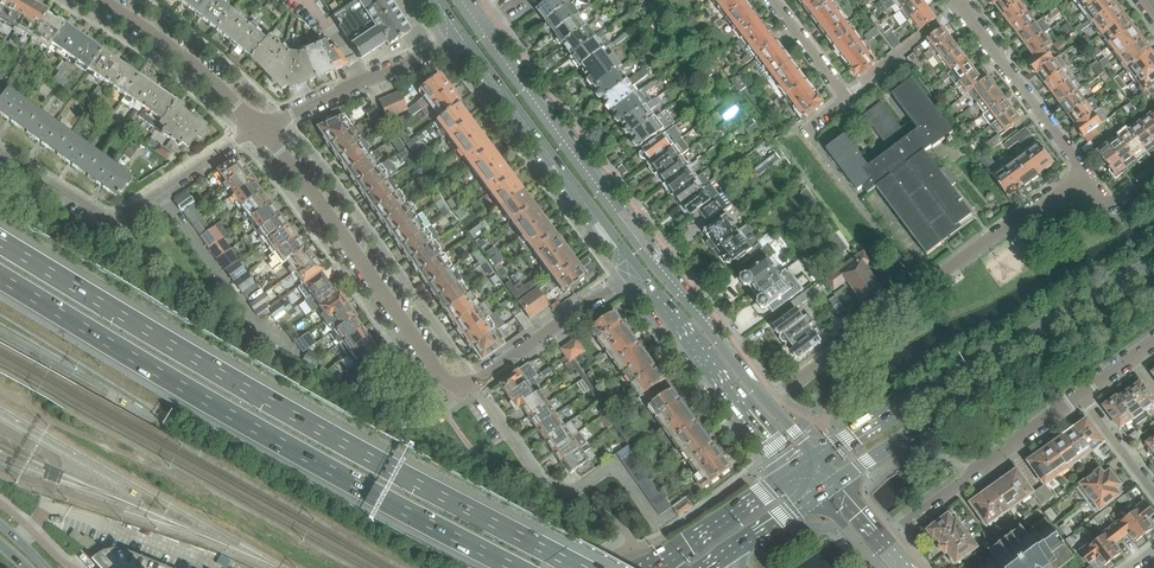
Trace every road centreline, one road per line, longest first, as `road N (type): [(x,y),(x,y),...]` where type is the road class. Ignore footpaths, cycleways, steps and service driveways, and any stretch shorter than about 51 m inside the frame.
road 1 (motorway): [(577,567),(294,416),(0,242)]
road 2 (motorway): [(0,277),(291,449),(513,567)]
road 3 (secondary): [(766,403),(480,27)]
road 4 (residential): [(766,403),(1028,212),(1087,183)]
road 5 (secondary): [(1153,261),(817,456)]
road 6 (secondary): [(838,482),(1153,287)]
road 7 (residential): [(448,386),(261,127)]
road 8 (secondary): [(462,37),(635,271)]
road 9 (secondary): [(635,271),(794,471)]
road 10 (residential): [(885,538),(1079,396)]
road 11 (residential): [(261,127),(462,37)]
road 12 (residential): [(1087,183),(960,6)]
road 13 (residential): [(261,127),(171,47),(97,0)]
road 14 (residential): [(472,385),(635,271)]
road 15 (residential): [(159,192),(104,217),(0,153)]
road 16 (secondary): [(794,471),(652,565)]
road 17 (residential): [(472,385),(543,485),(567,497)]
road 18 (residential): [(846,100),(960,6)]
road 19 (residential): [(846,100),(772,0)]
road 20 (residential): [(1153,494),(1079,396)]
road 21 (residential): [(159,192),(261,127)]

